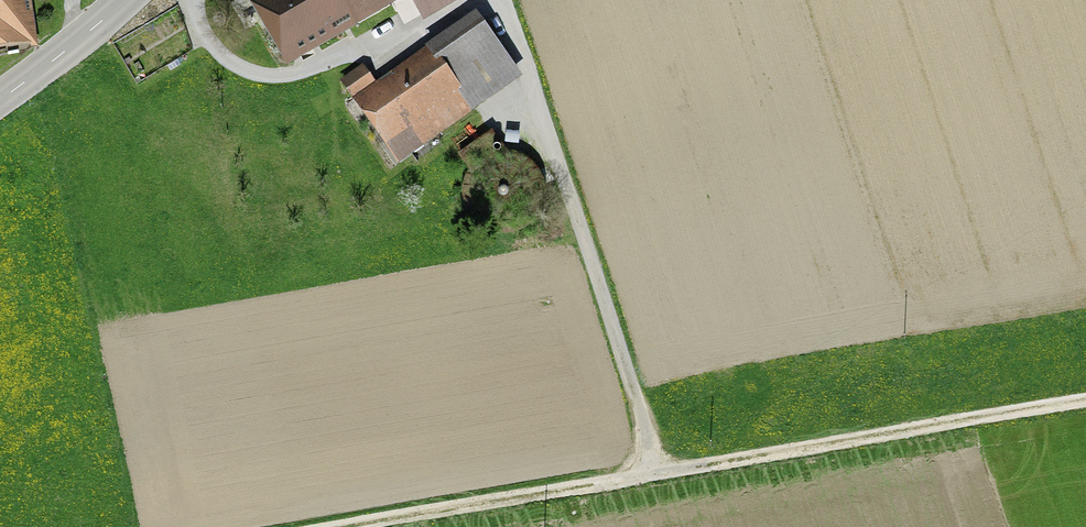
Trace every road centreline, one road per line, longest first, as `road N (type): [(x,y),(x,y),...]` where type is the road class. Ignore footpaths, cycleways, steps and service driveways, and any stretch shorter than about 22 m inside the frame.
road 1 (track): [(500,0),(590,248),(659,474)]
road 2 (track): [(1085,401),(659,474)]
road 3 (track): [(659,474),(344,526)]
road 4 (tertiary): [(125,0),(0,100)]

